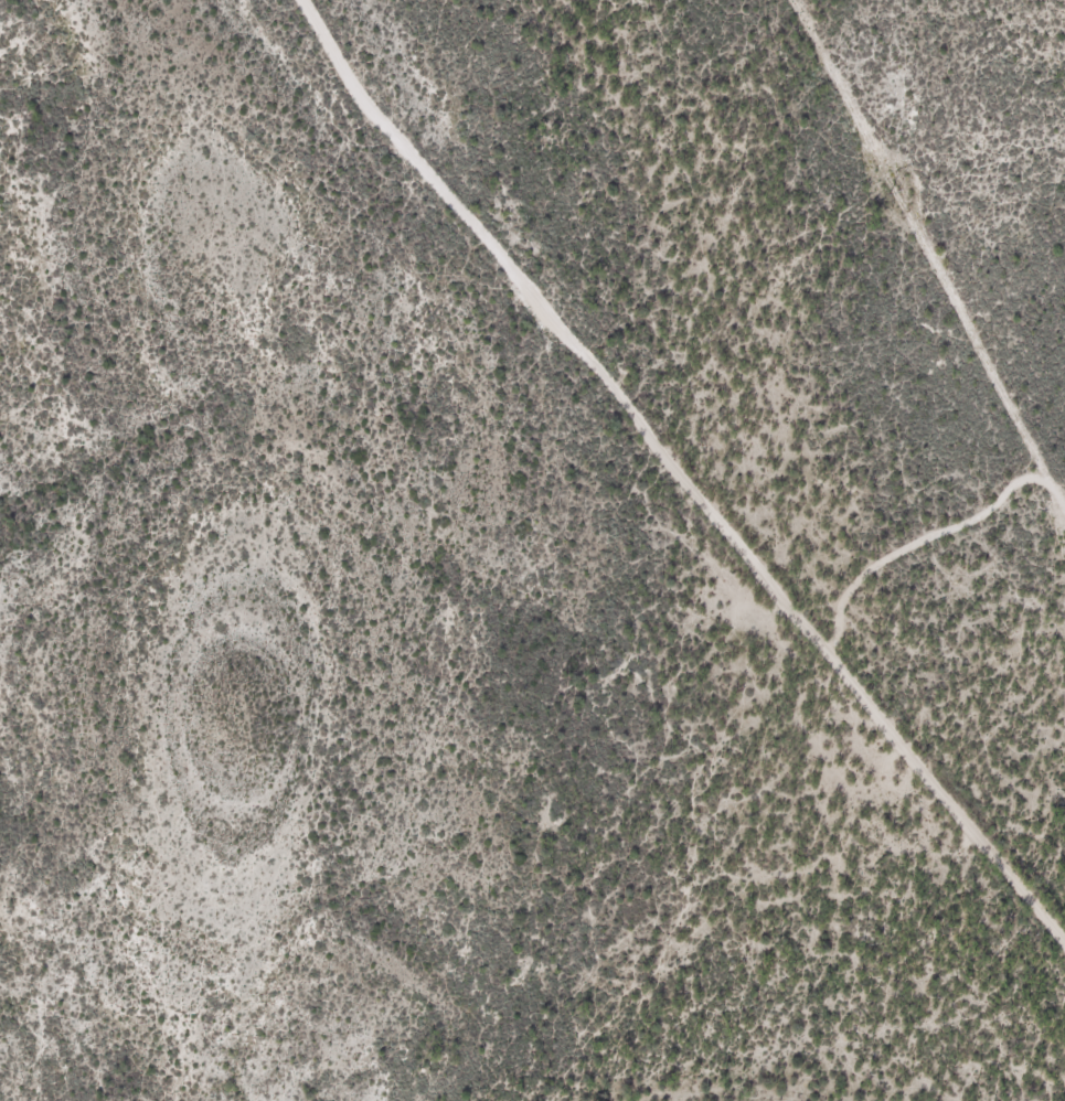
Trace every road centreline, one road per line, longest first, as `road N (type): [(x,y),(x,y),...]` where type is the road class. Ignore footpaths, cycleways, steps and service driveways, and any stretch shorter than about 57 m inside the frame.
road 1 (residential): [(309,0),(400,138),(635,403),(690,483),(1064,939)]

